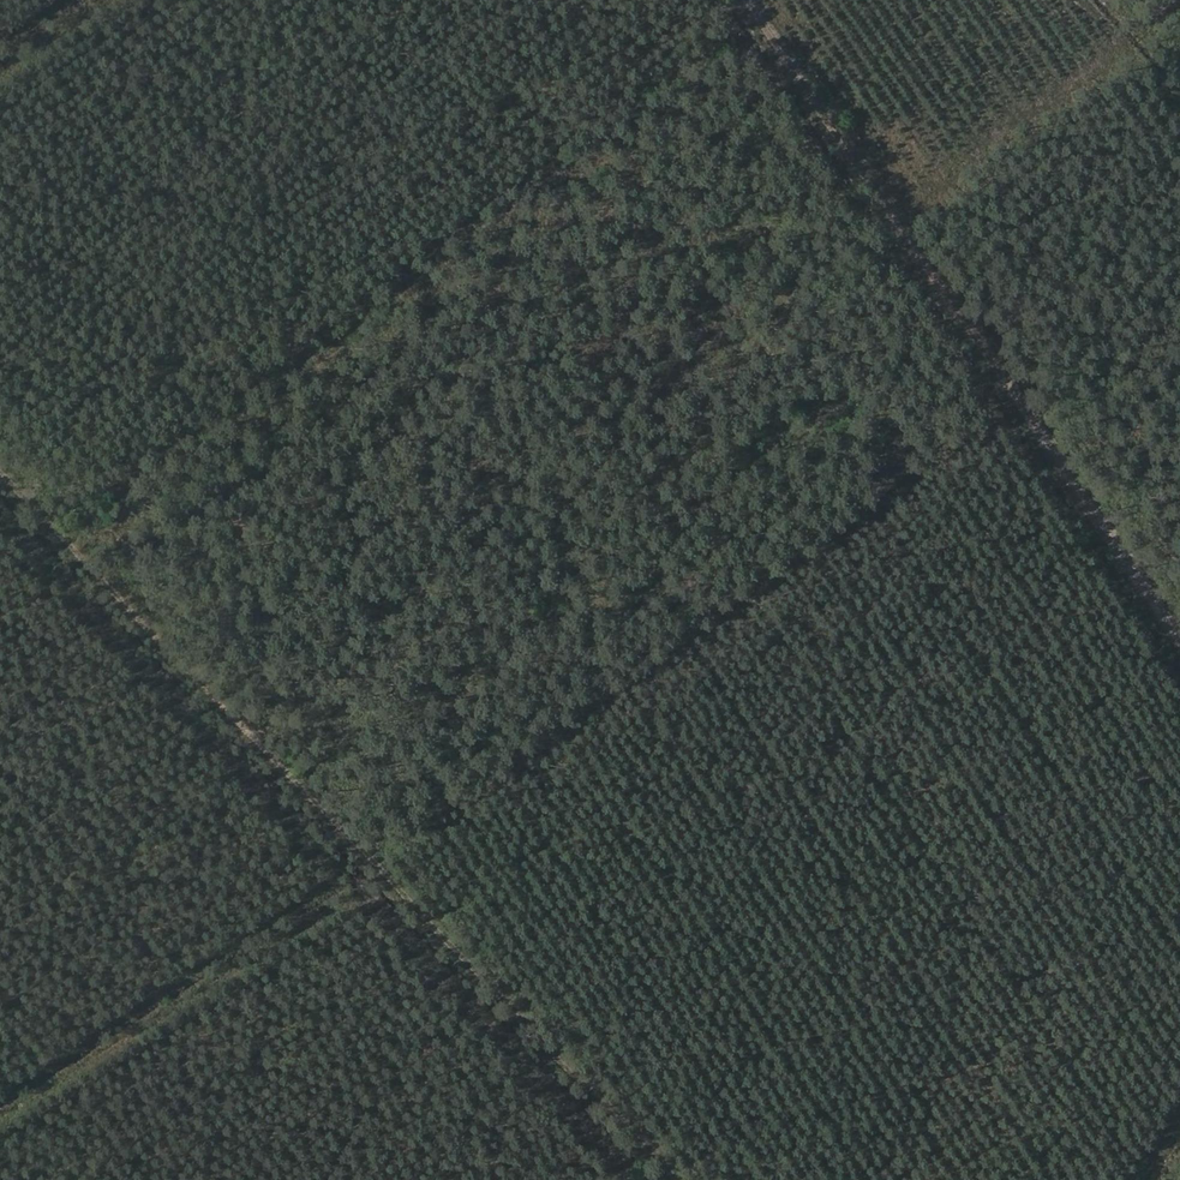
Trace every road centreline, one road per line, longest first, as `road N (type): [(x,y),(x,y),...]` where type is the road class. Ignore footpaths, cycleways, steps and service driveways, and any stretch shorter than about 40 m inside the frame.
road 1 (track): [(0,462),(669,1179)]
road 2 (track): [(752,0),(1179,635)]

